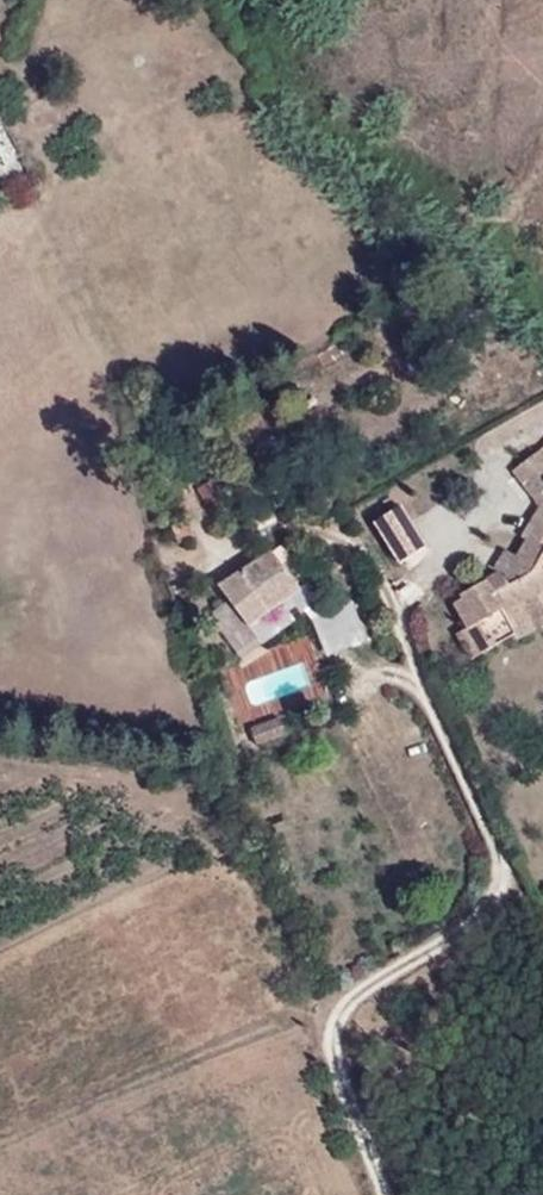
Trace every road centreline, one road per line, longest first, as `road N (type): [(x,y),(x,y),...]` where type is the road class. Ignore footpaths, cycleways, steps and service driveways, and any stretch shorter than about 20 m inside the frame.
road 1 (track): [(385,1194),(333,1049),(336,1018),(371,986),(454,938),(486,910),(503,874),(419,684),(398,606)]

